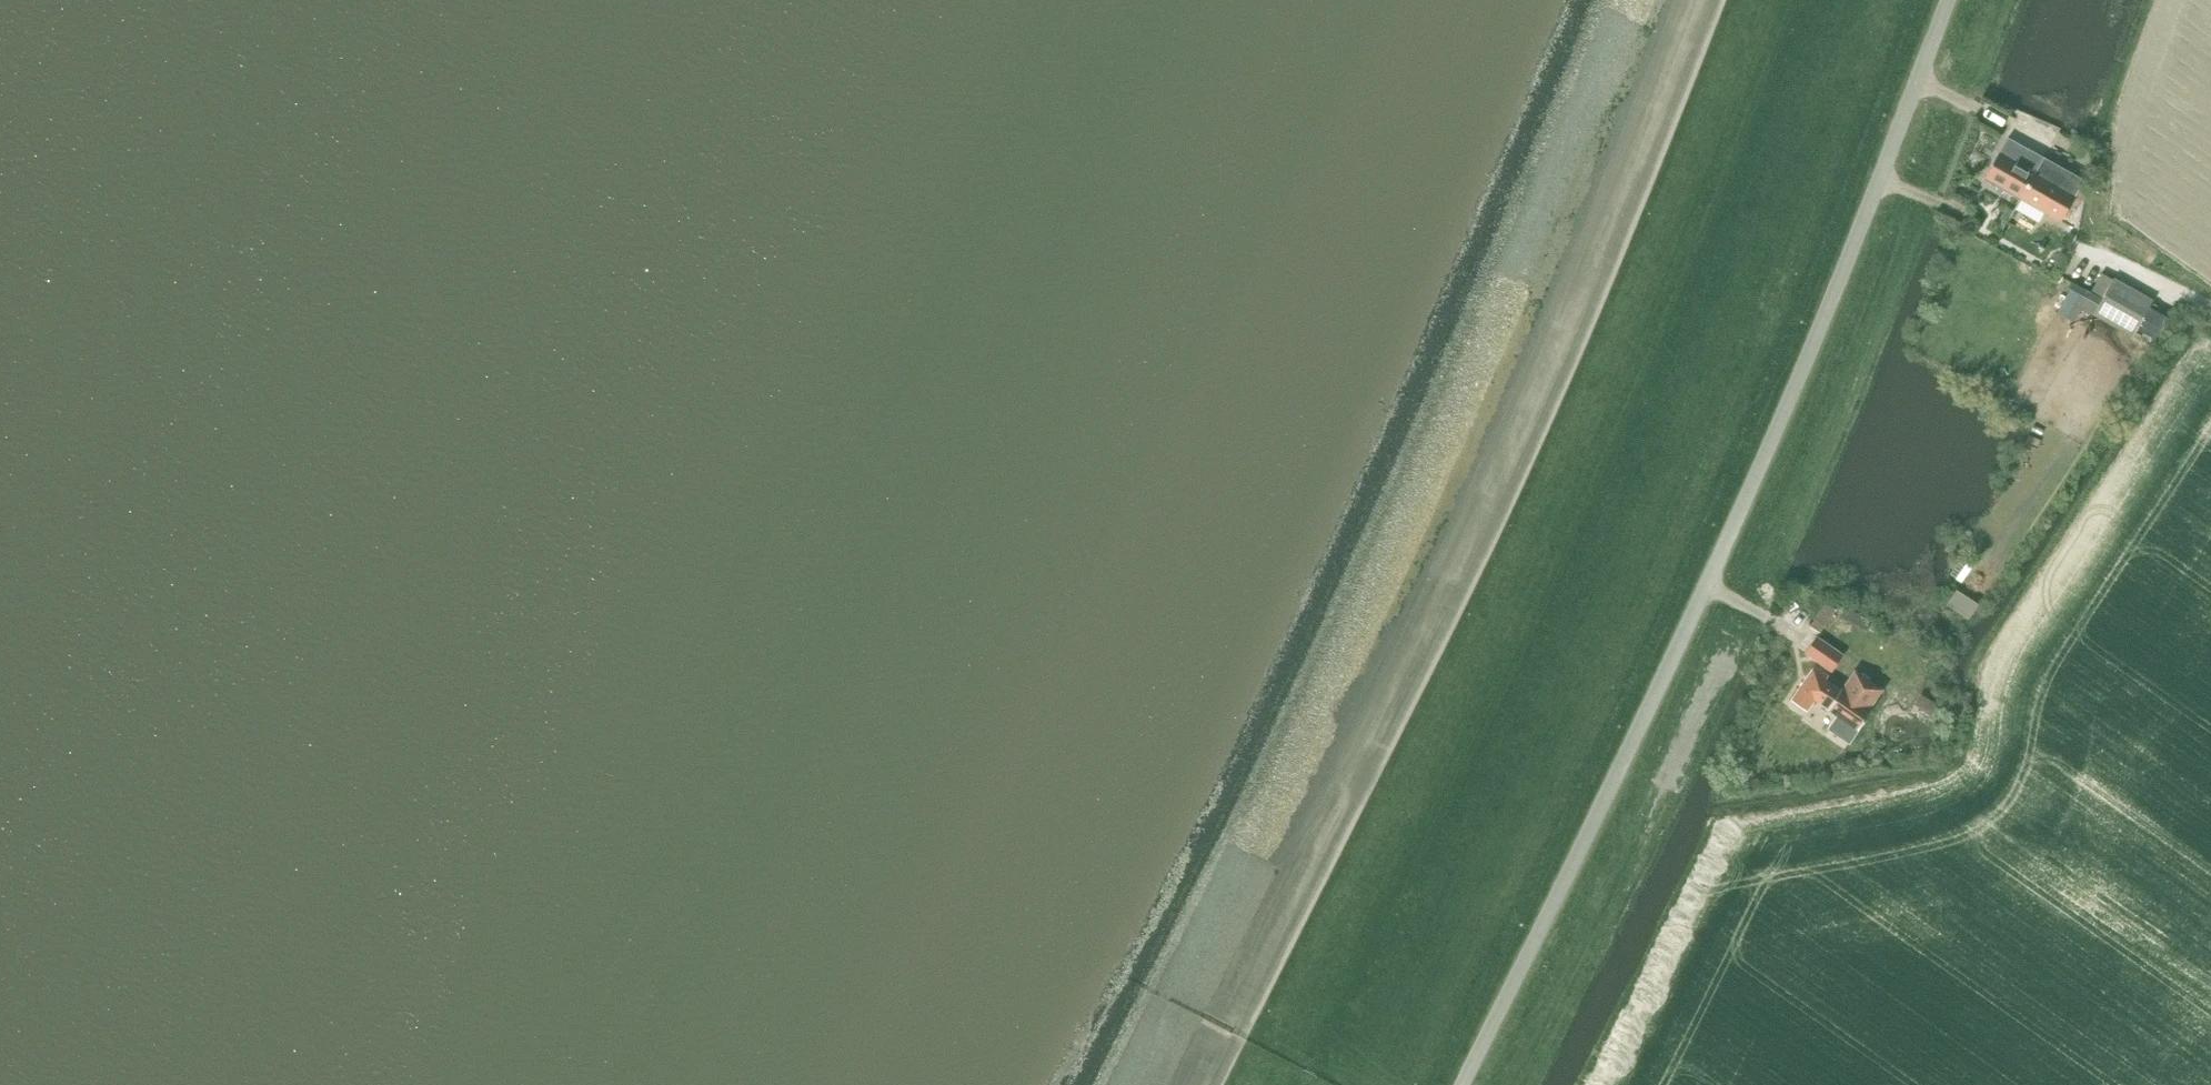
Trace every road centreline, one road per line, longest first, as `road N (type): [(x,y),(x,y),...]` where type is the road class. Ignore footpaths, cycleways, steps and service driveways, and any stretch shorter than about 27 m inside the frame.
road 1 (unclassified): [(1463,1084),(1761,469),(1950,0)]

